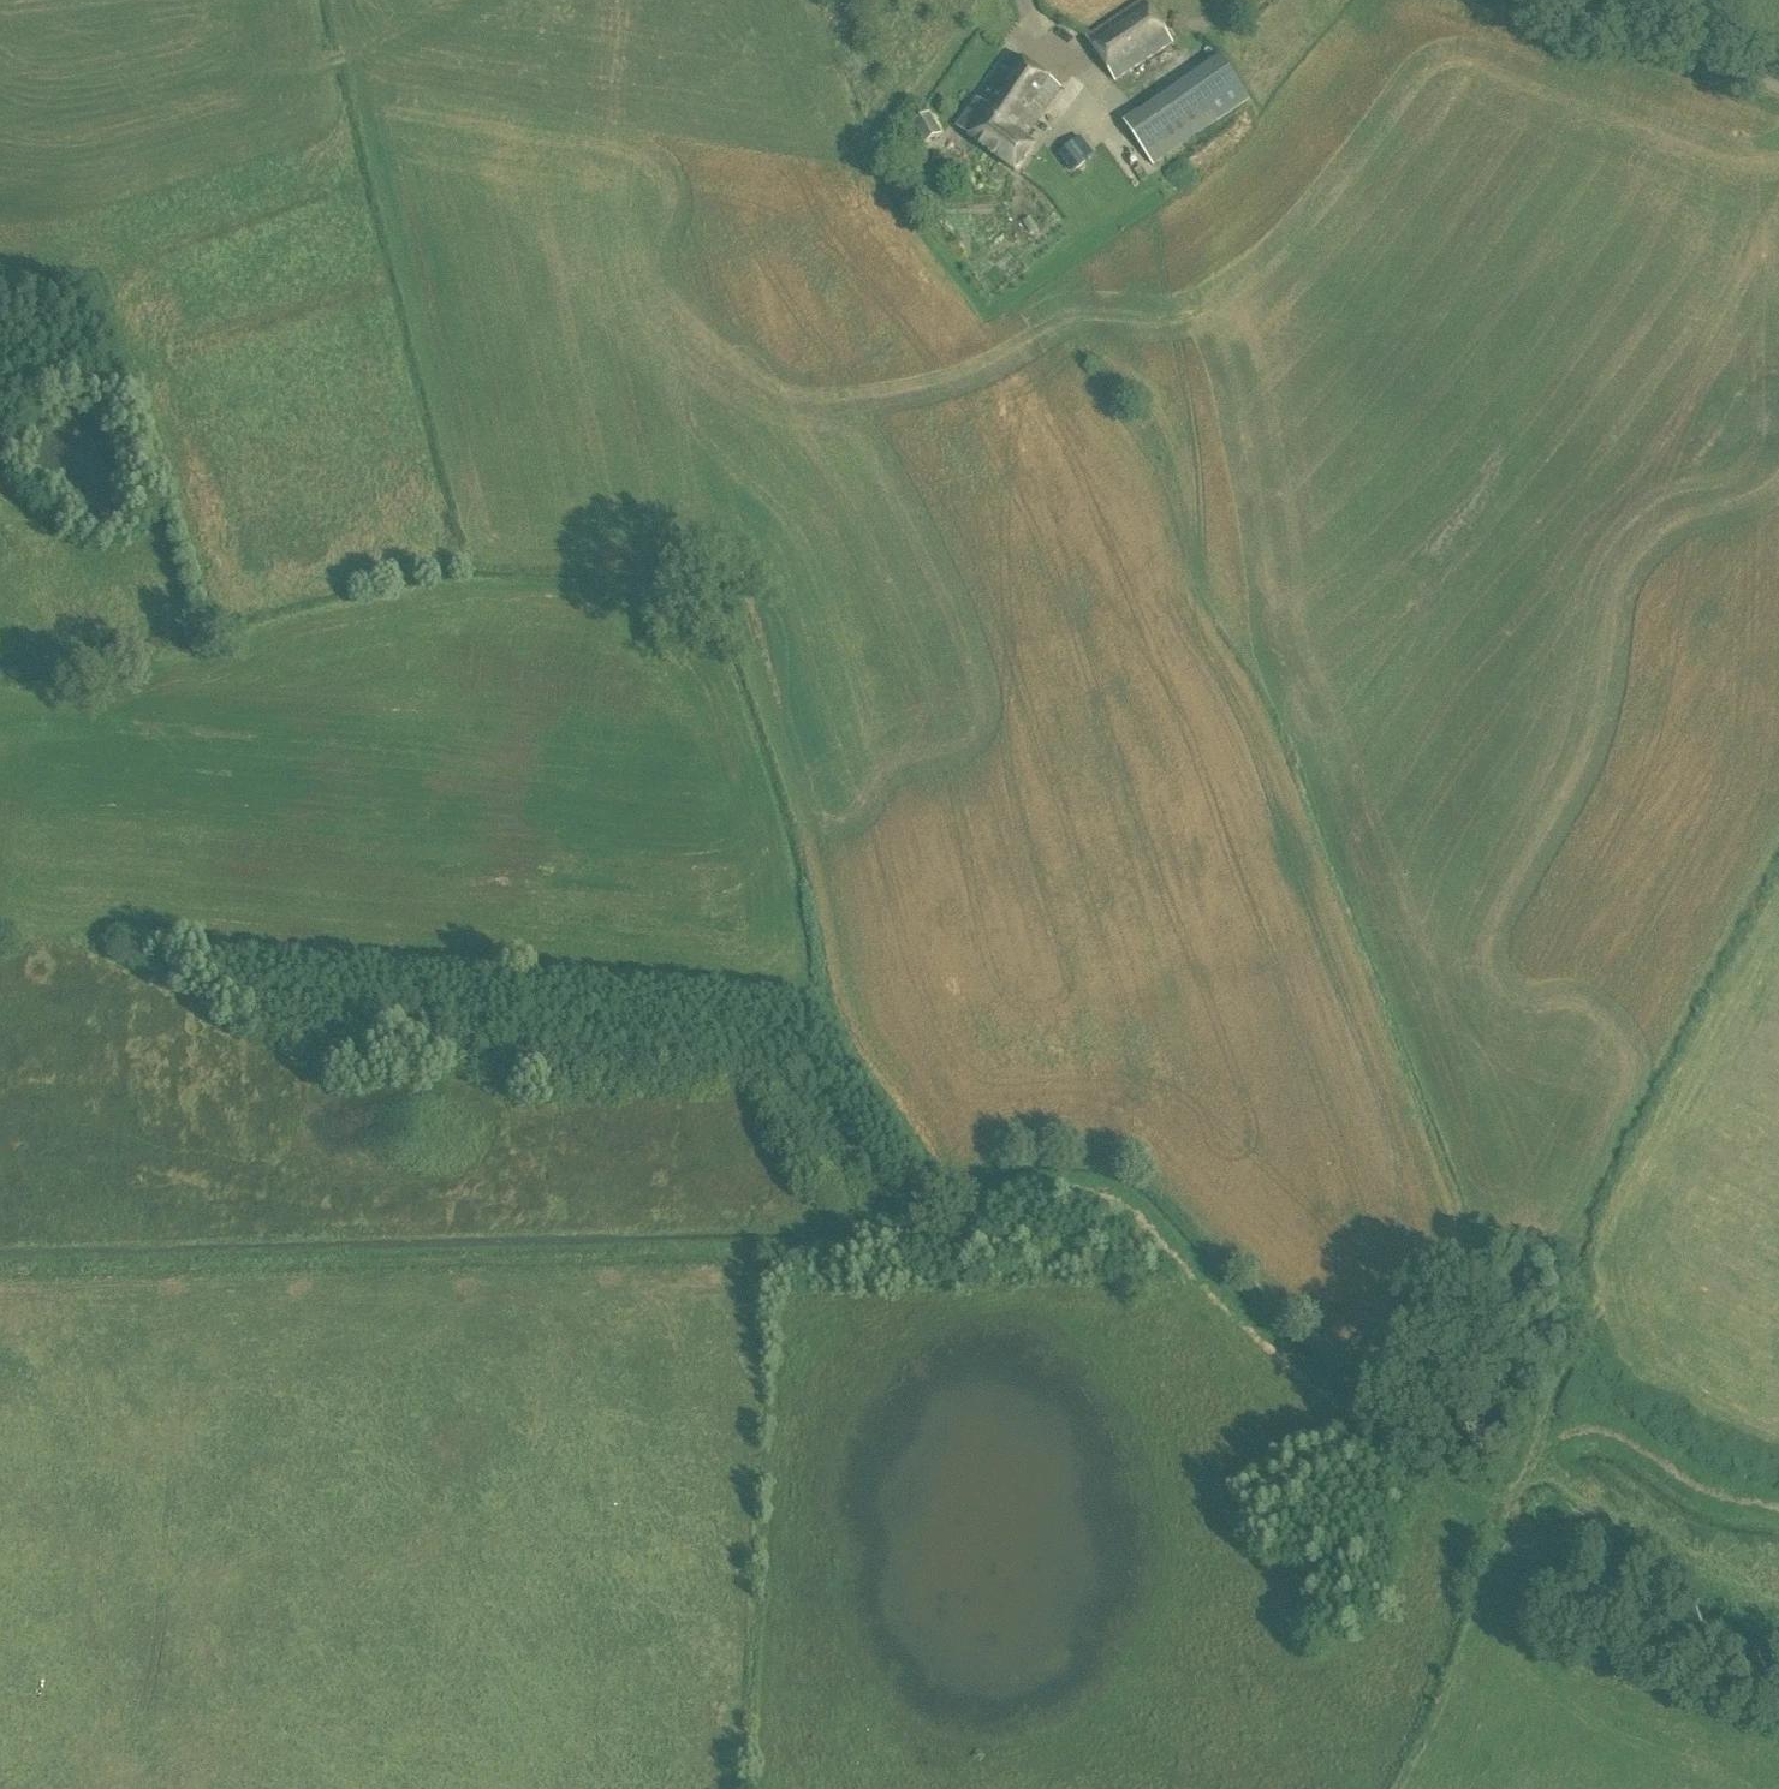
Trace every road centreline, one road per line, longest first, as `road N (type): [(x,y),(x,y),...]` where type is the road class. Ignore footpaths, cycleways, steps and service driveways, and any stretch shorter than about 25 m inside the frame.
road 1 (unclassified): [(1778,82),(1575,0)]

